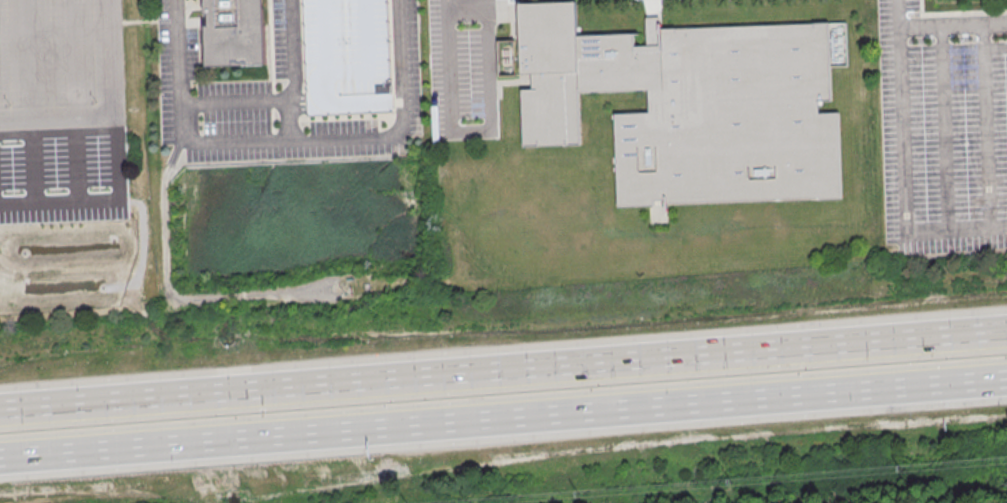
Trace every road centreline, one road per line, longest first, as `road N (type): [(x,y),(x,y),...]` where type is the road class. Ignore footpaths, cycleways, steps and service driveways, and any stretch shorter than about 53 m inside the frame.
road 1 (motorway): [(0,458),(1006,379)]
road 2 (motorway): [(1006,330),(0,409)]

